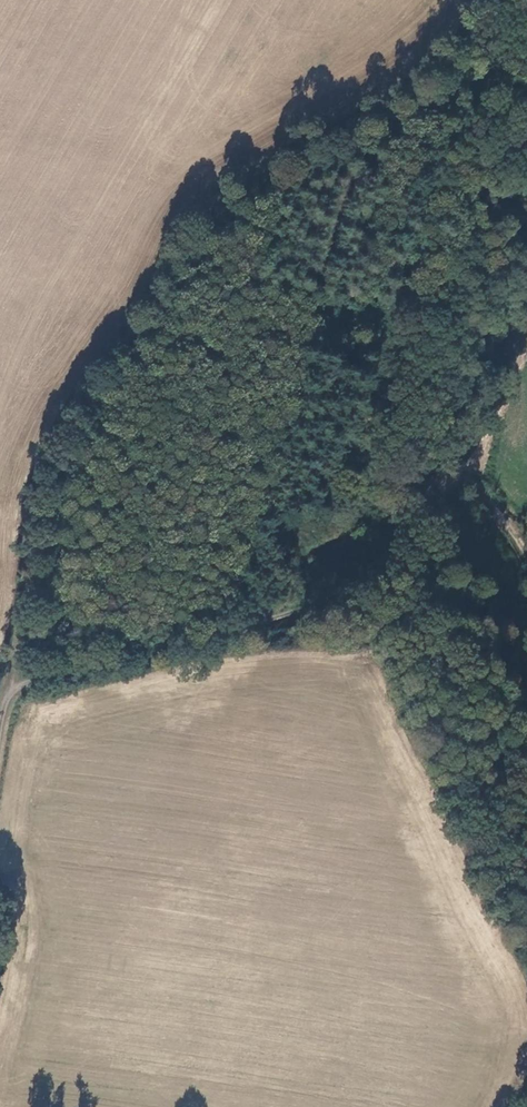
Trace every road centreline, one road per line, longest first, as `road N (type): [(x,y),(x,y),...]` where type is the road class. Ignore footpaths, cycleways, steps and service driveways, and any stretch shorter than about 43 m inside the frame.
road 1 (track): [(24,697),(63,468),(213,206),(484,45),(519,0)]
road 2 (track): [(24,697),(359,612),(458,522),(505,451)]
road 3 (track): [(0,1061),(24,908),(0,862),(24,697)]

